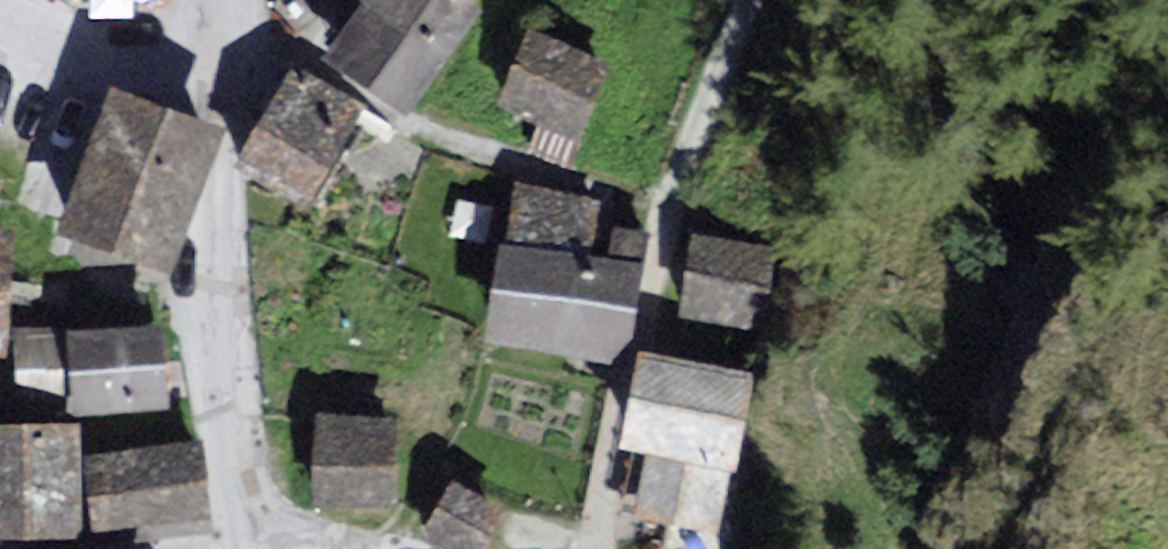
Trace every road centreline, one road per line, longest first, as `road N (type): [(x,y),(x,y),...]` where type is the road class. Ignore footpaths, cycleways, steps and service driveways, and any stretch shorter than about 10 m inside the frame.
road 1 (residential): [(595,548),(671,211),(442,137),(293,56),(211,39)]
road 2 (residential): [(214,89),(217,313),(243,548)]
road 3 (track): [(671,211),(746,0)]
road 4 (residential): [(14,0),(214,89)]

